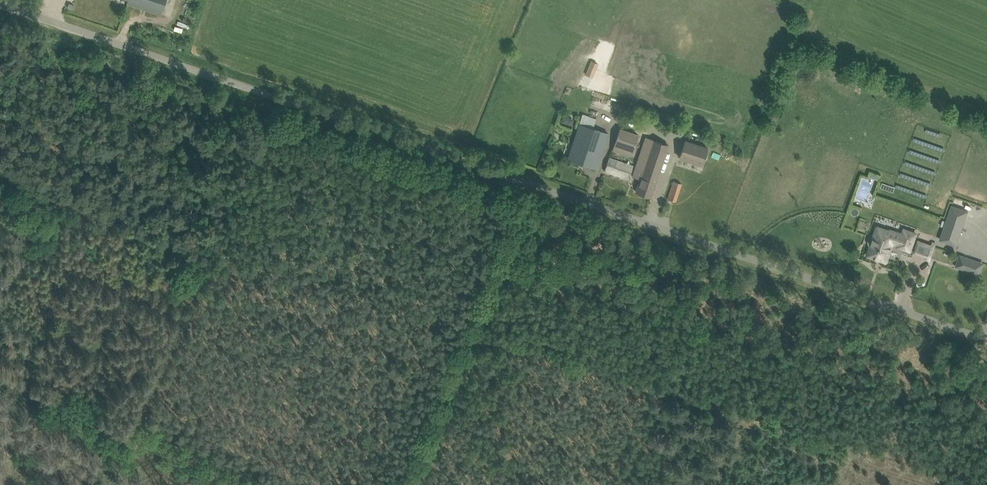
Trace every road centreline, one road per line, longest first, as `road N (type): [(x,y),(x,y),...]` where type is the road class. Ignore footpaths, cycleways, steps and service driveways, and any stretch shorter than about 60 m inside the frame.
road 1 (unclassified): [(986,339),(0,3)]
road 2 (track): [(538,187),(413,484)]

